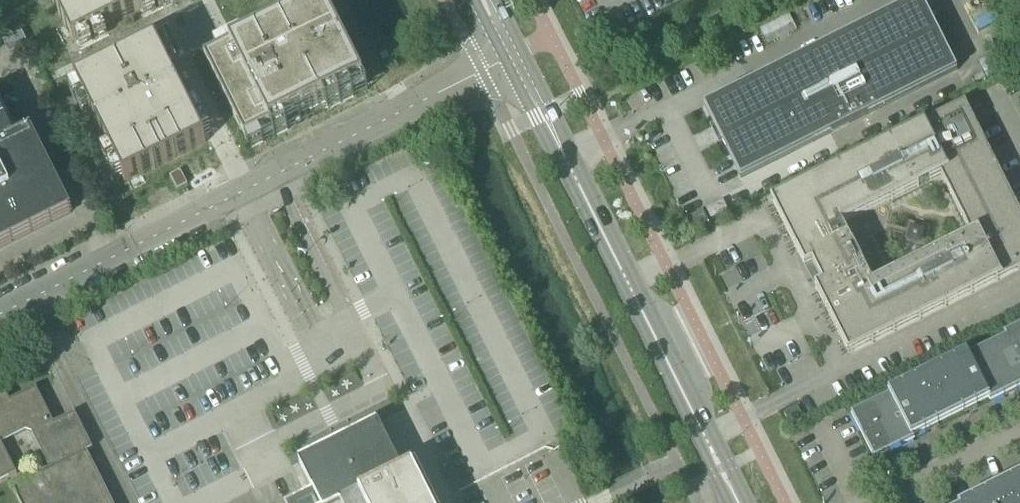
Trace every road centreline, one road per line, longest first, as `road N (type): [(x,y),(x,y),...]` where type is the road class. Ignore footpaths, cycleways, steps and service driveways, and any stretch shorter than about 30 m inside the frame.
road 1 (unclassified): [(0,309),(512,54)]
road 2 (secondary): [(738,502),(512,54)]

